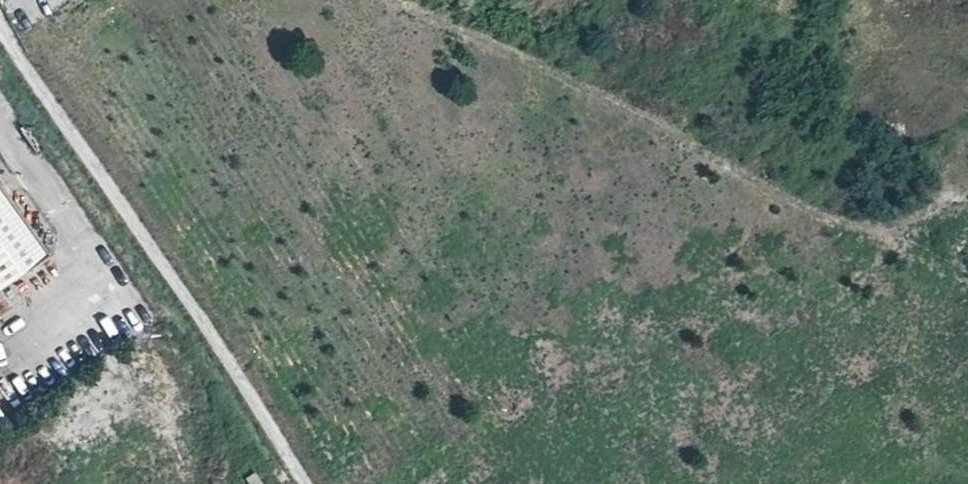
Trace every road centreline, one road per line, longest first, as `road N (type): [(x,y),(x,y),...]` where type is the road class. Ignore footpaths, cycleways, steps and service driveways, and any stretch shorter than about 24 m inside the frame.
road 1 (unclassified): [(0,36),(302,483)]

